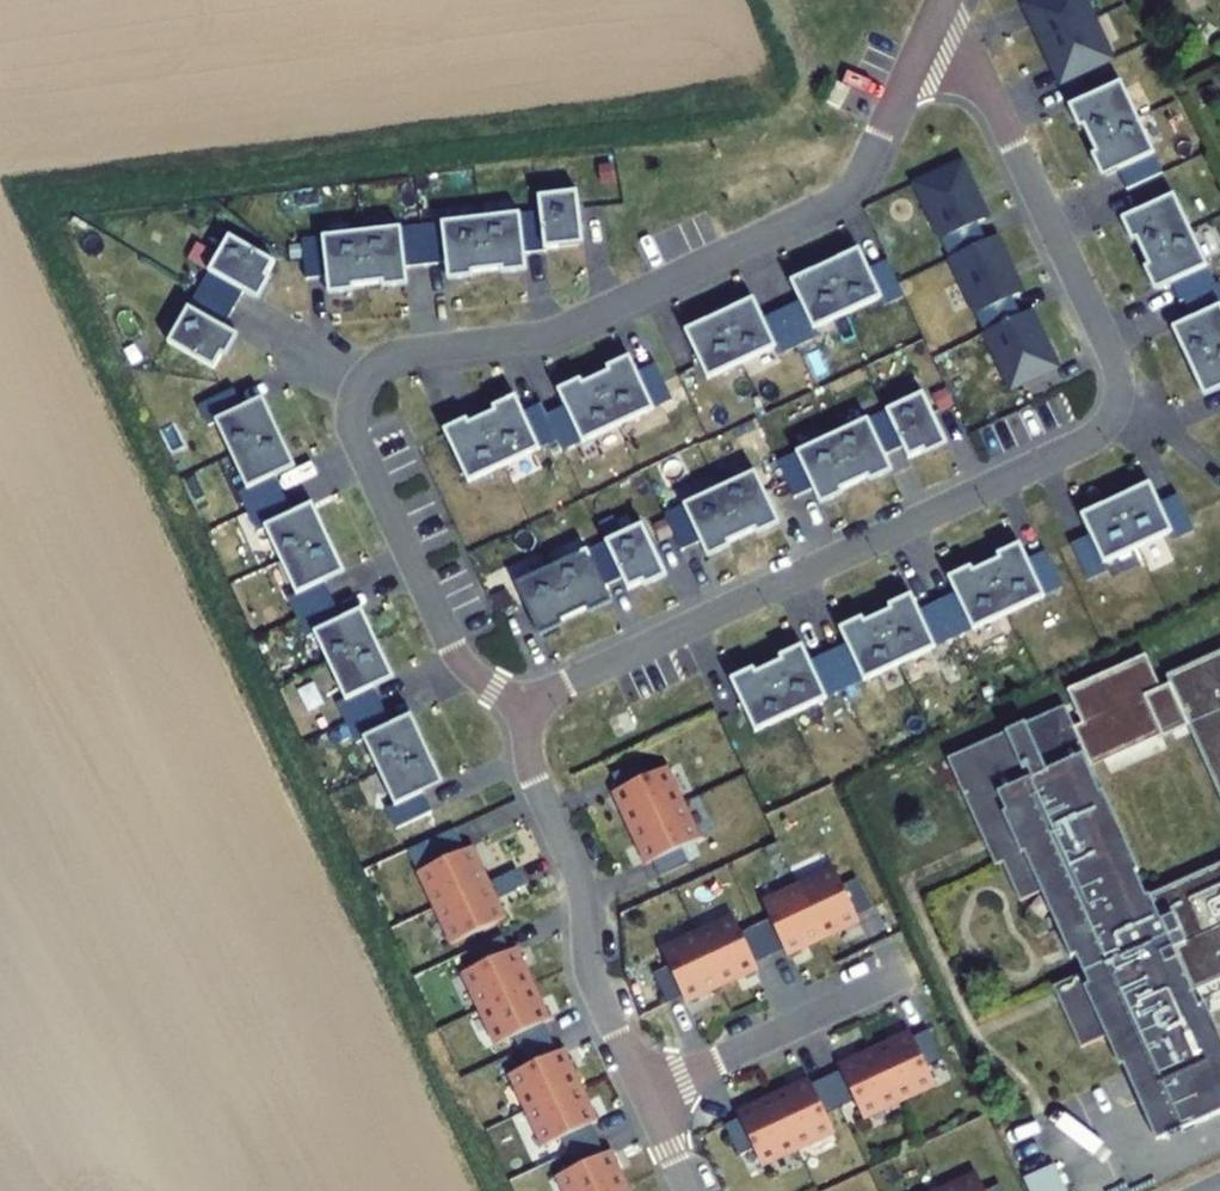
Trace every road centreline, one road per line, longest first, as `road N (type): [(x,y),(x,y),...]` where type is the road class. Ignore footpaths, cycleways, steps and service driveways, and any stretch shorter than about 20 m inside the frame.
road 1 (residential): [(923,32),(976,73),(998,109),(1113,364),(1113,411),(1091,432),(525,702)]
road 2 (residential): [(525,702),(476,672),(450,641),(350,424),(357,386),(378,362),(413,349),(563,331),(829,201),(861,167),(923,32)]
road 3 (residential): [(642,1092),(589,976),(581,889),(538,785),(525,702)]
road 4 (residential): [(642,1092),(902,971)]

